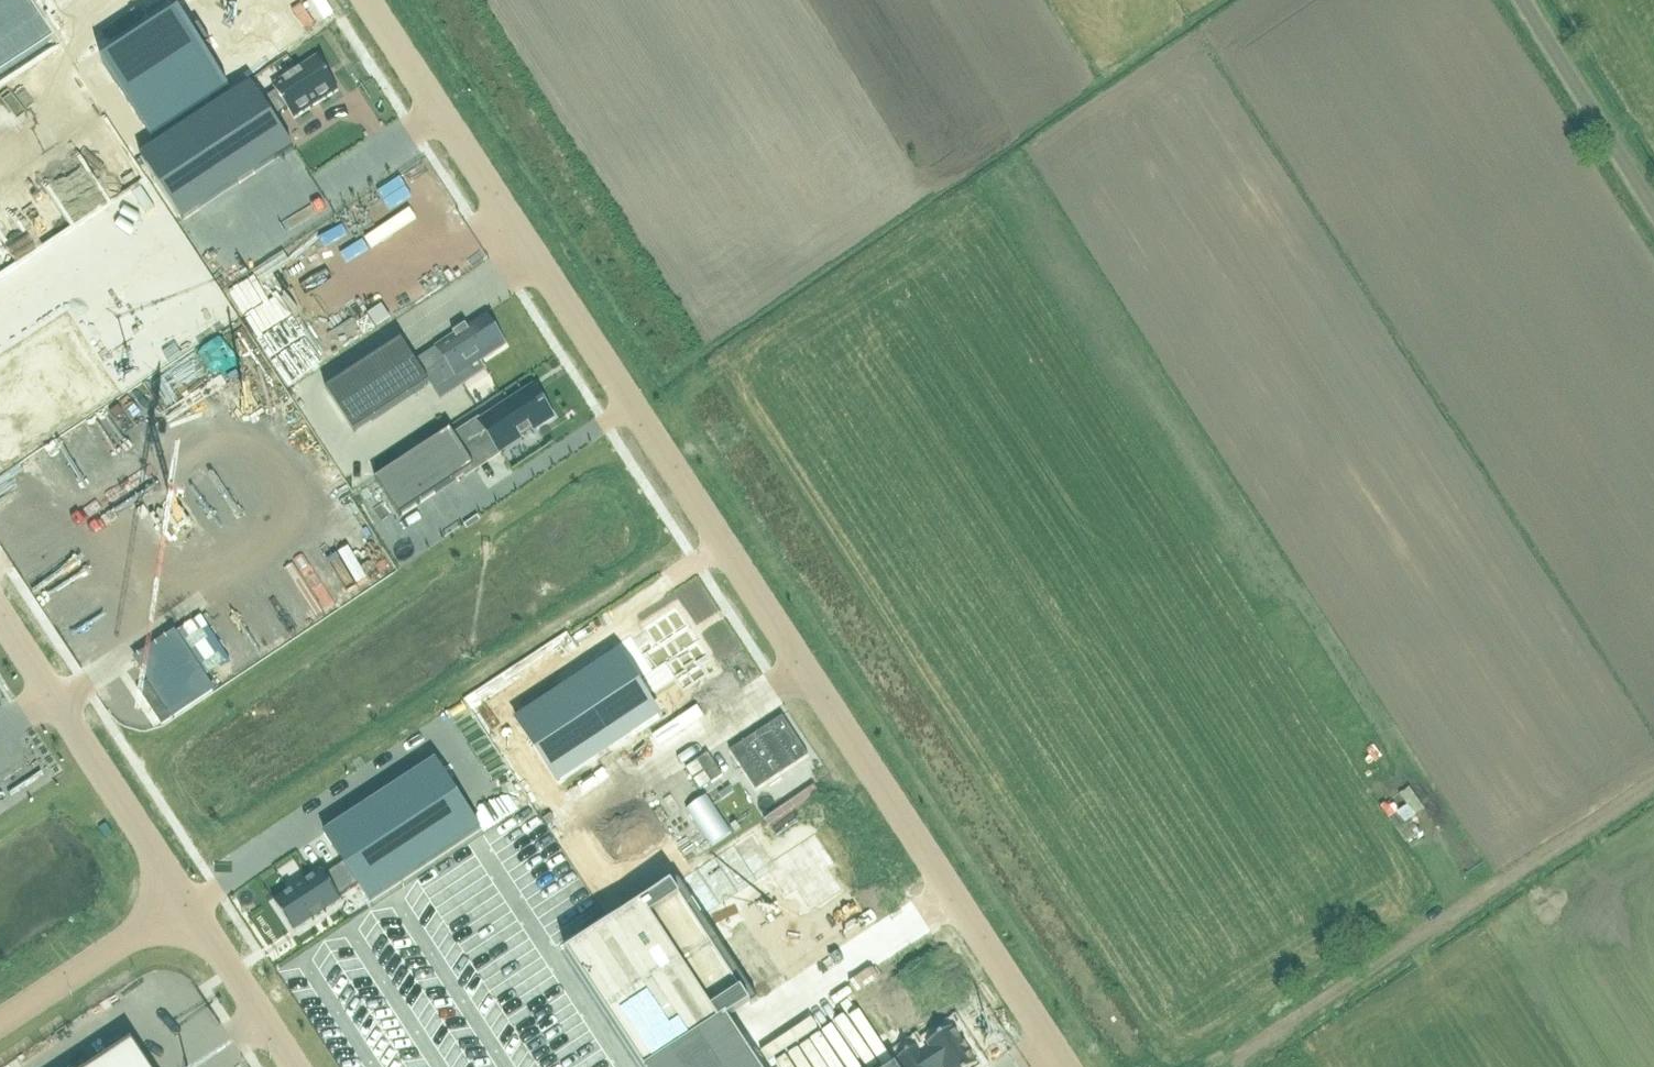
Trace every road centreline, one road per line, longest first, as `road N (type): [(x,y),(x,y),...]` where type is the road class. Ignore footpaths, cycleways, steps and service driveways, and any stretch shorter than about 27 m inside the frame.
road 1 (unclassified): [(1065,1066),(366,0)]
road 2 (track): [(1216,1066),(1653,778)]
road 3 (unclassified): [(0,616),(187,903)]
road 4 (unclassified): [(1653,219),(1517,0)]
road 5 (unclassified): [(187,903),(0,1023)]
road 6 (unclassified): [(187,903),(295,1066)]

